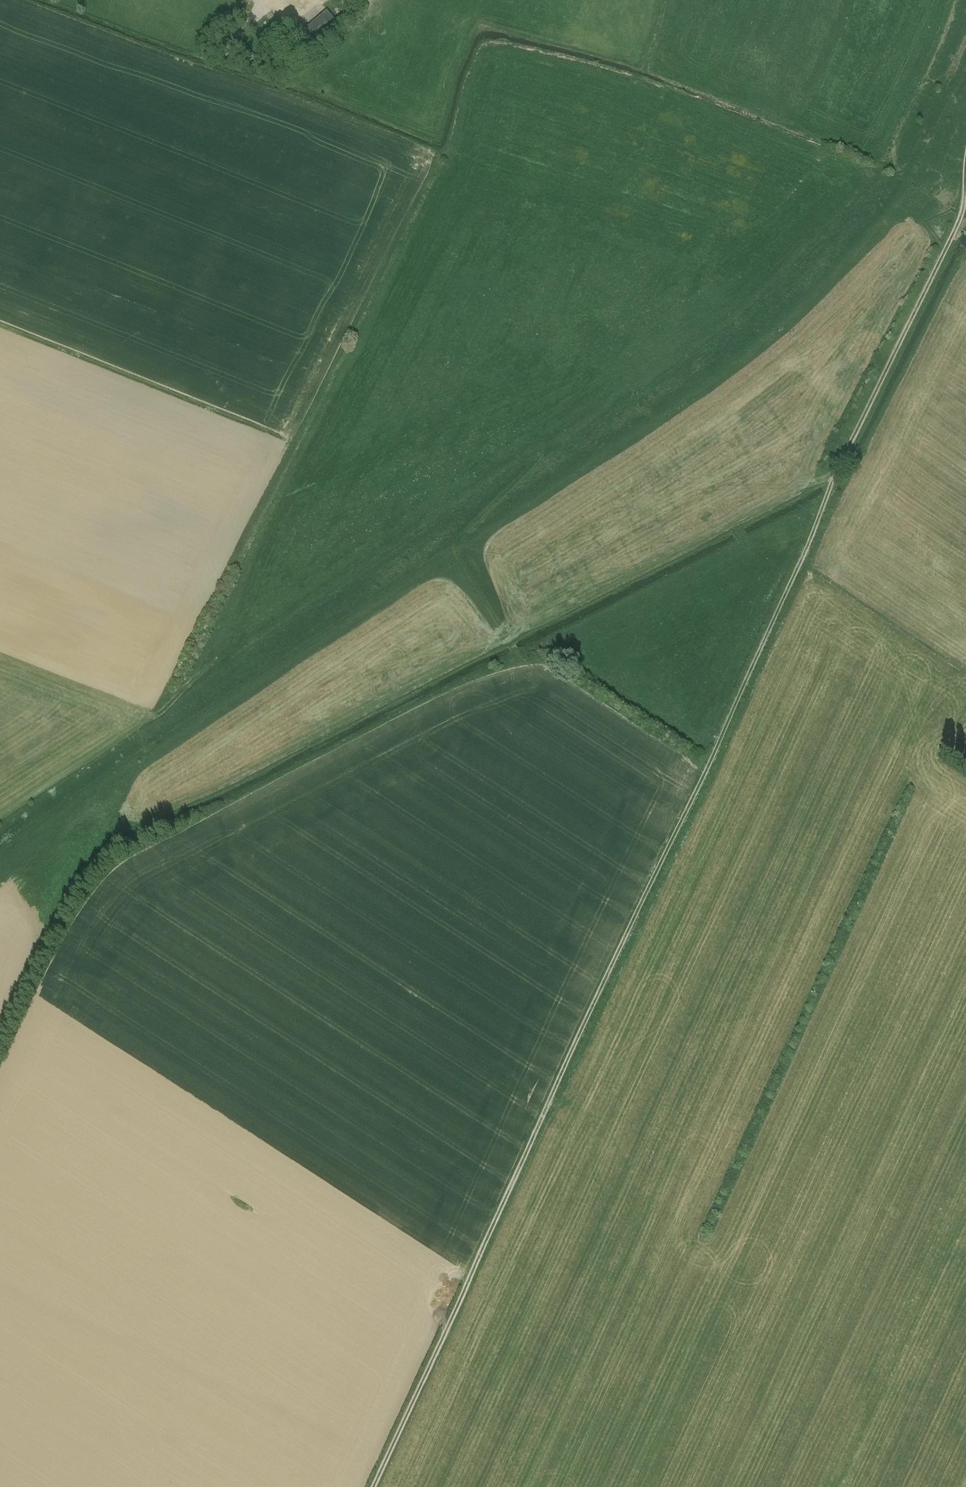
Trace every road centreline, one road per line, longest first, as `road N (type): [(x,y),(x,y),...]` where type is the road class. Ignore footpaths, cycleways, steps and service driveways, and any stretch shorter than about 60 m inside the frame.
road 1 (track): [(965,147),(955,232),(374,1486)]
road 2 (track): [(435,516),(219,656),(154,721),(108,727),(0,681)]
road 3 (track): [(537,440),(435,516),(517,652)]

